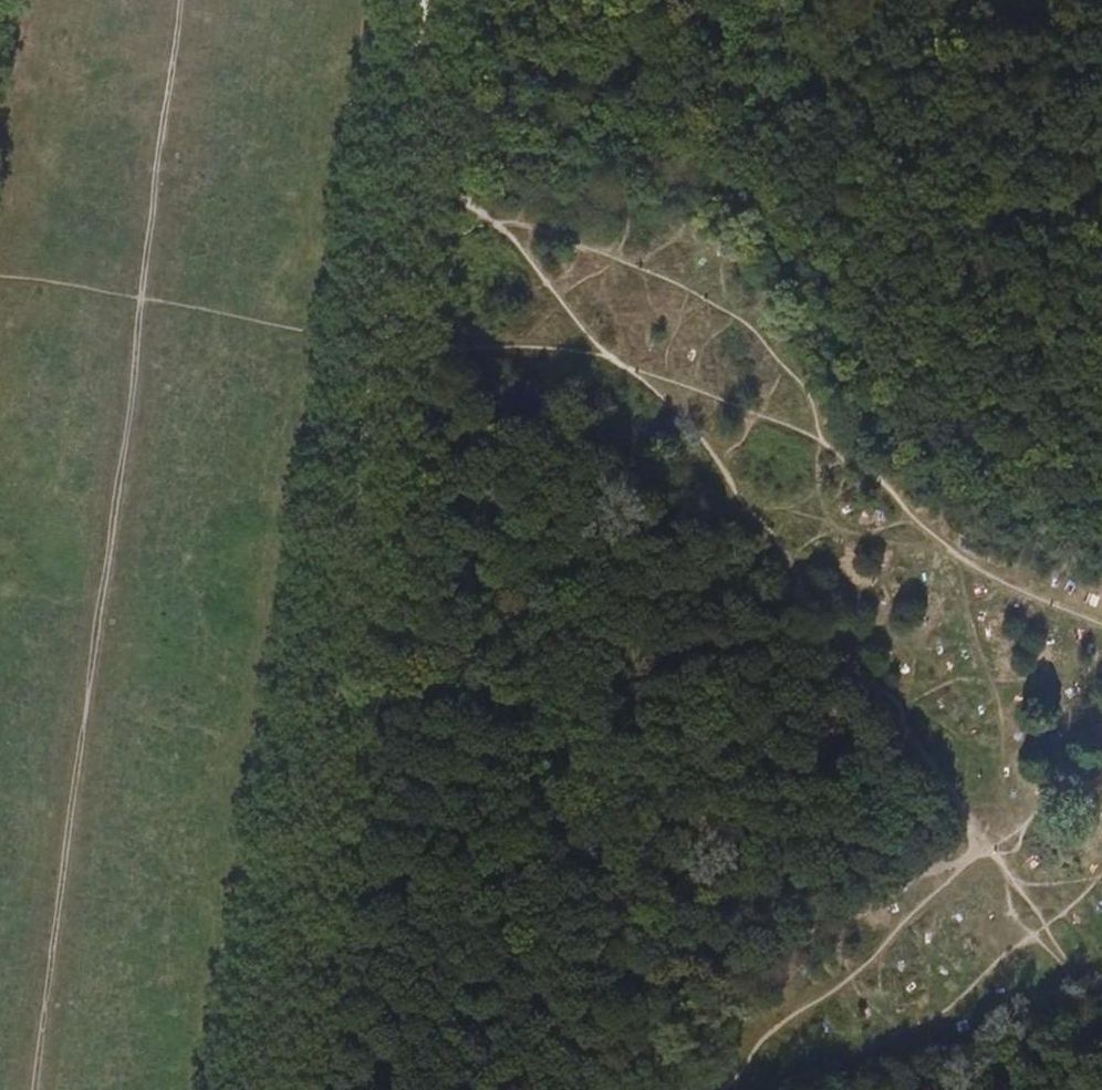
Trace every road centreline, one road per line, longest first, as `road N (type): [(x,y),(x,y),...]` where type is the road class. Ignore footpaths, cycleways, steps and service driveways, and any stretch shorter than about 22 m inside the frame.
road 1 (track): [(426,0),(272,1089)]

